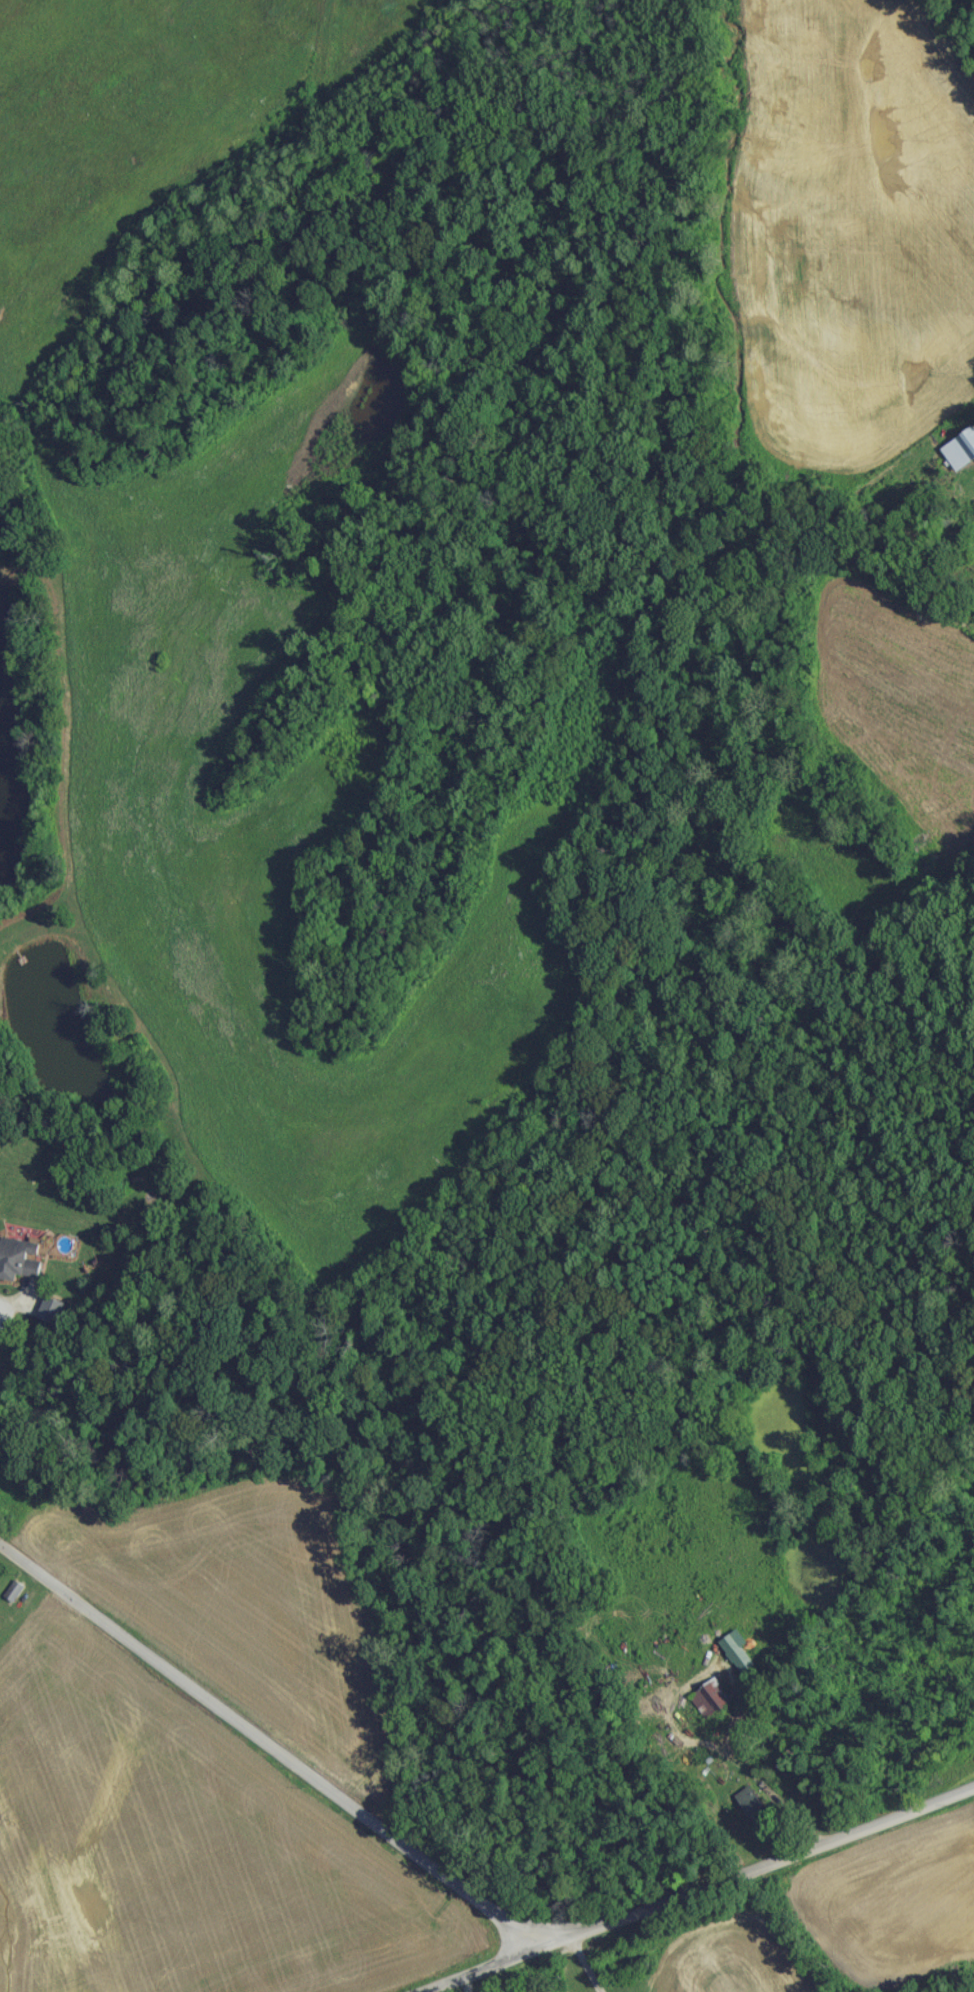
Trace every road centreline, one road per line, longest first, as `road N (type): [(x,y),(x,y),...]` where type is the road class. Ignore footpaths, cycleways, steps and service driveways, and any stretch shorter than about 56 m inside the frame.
road 1 (residential): [(536,1950),(0,1547)]
road 2 (residential): [(427,1991),(973,1767)]

